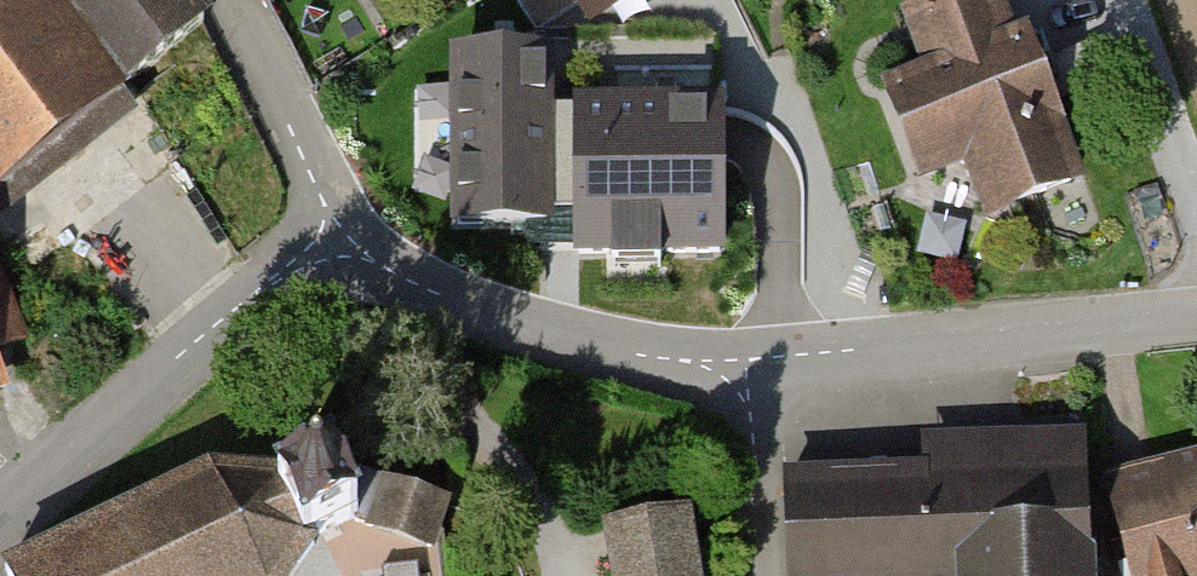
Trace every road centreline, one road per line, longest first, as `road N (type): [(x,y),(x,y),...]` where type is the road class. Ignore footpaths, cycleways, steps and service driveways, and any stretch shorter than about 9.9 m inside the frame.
road 1 (residential): [(746,375),(825,352),(1196,322)]
road 2 (residential): [(334,237),(213,327),(46,474),(0,531)]
road 3 (residential): [(334,237),(439,293),(604,346),(746,375)]
road 4 (residential): [(226,0),(280,96),(334,237)]
road 5 (residential): [(764,575),(746,375)]

